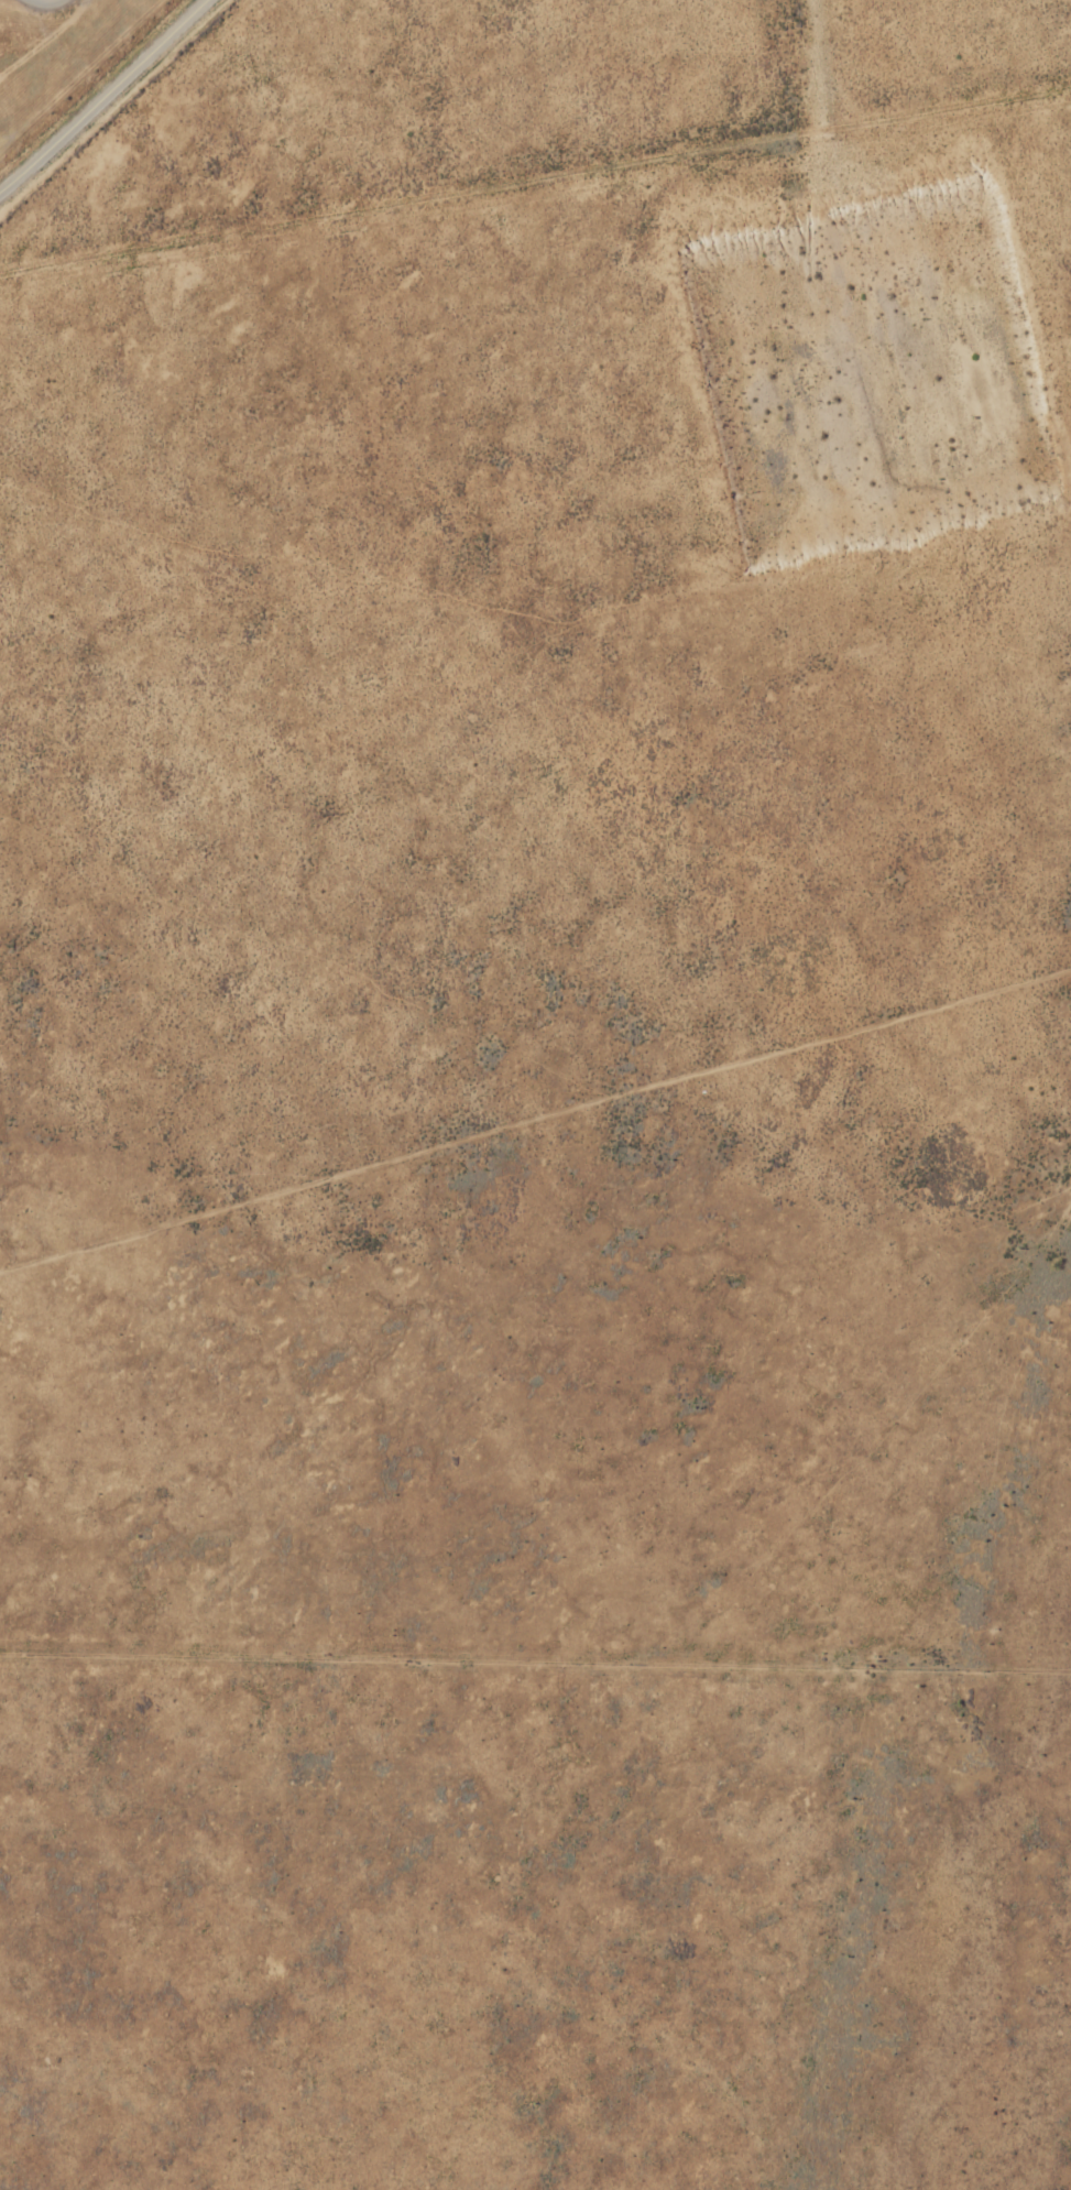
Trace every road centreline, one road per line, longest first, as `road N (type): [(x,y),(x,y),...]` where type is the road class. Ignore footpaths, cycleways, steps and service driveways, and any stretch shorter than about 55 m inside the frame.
road 1 (tertiary): [(0,203),(214,0)]

